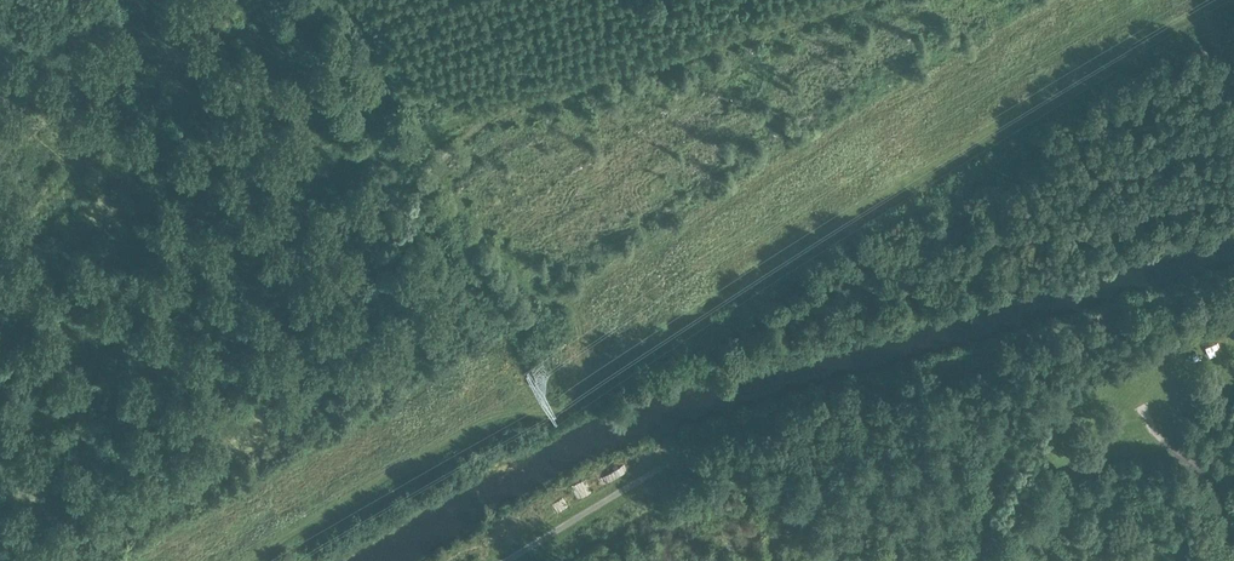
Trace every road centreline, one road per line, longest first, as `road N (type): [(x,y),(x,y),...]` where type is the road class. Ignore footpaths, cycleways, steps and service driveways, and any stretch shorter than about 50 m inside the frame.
road 1 (track): [(665,462),(718,432),(1233,279)]
road 2 (unclassified): [(665,462),(508,560)]

